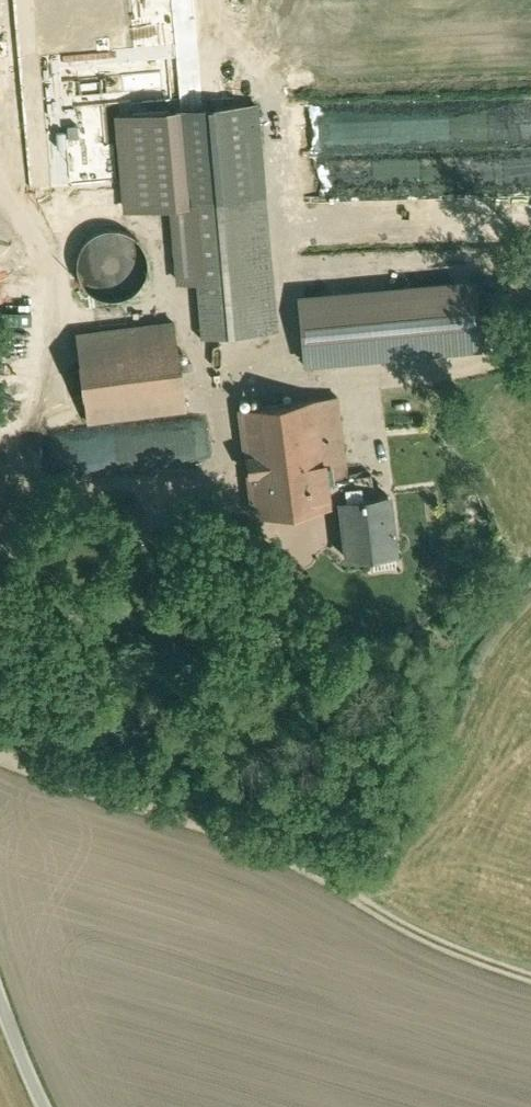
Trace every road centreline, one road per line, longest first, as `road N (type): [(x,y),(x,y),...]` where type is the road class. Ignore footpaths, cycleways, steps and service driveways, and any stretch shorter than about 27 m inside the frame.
road 1 (track): [(0,758),(91,798),(253,847),(396,927),(530,982)]

